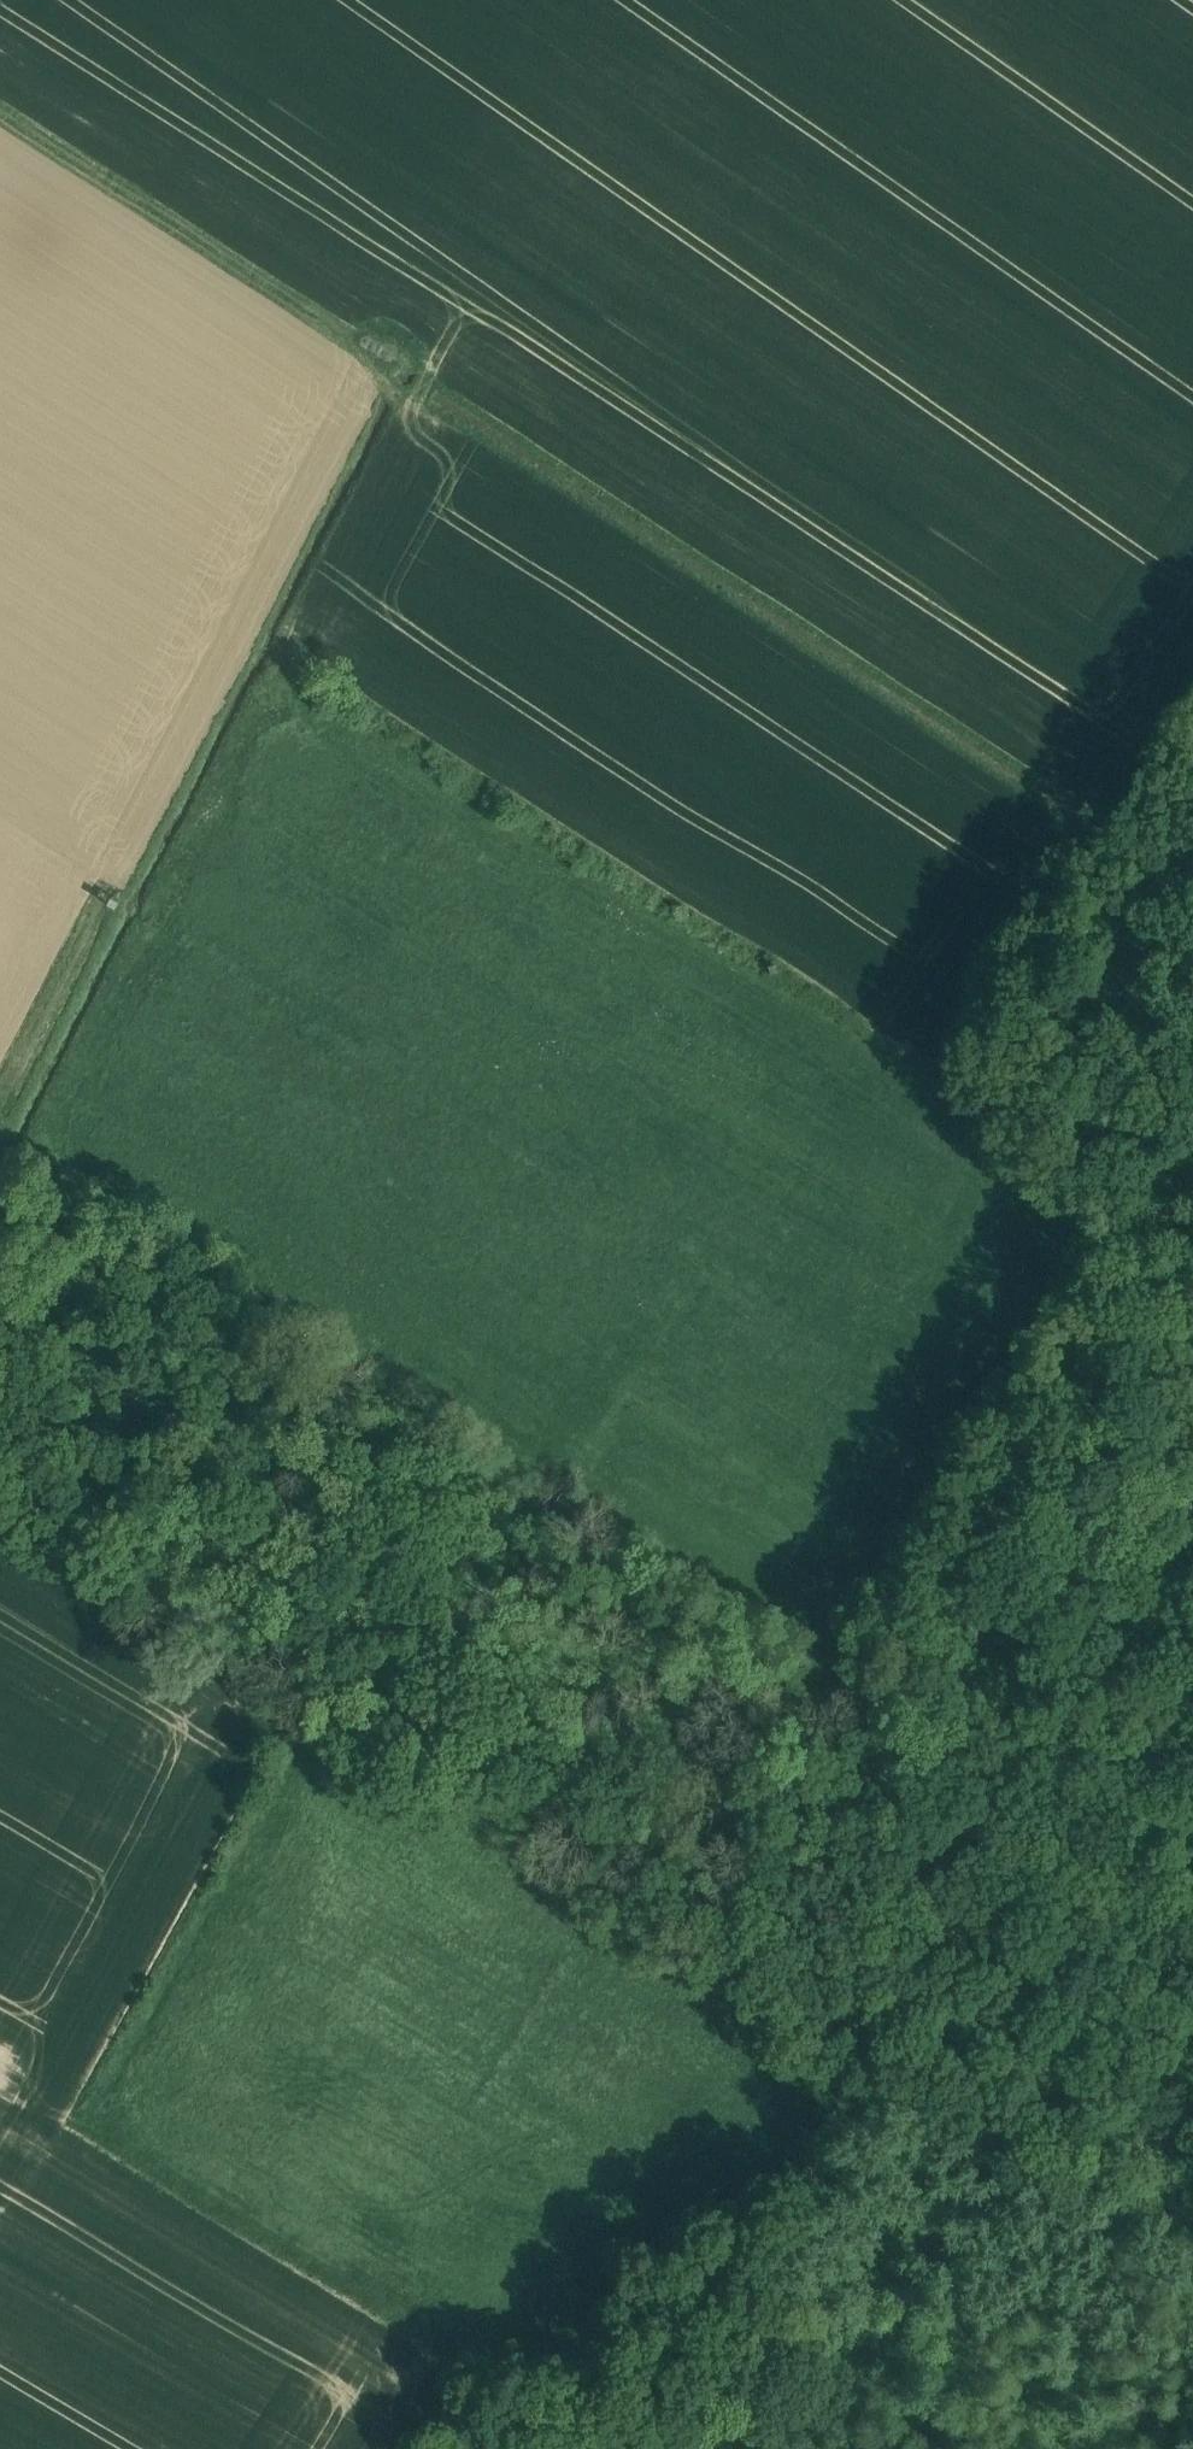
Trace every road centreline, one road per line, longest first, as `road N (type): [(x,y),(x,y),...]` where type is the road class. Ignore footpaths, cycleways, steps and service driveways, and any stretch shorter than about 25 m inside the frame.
road 1 (track): [(1192,1948),(1105,1889),(965,1847),(874,1803)]
road 2 (track): [(1192,1551),(945,1398)]

